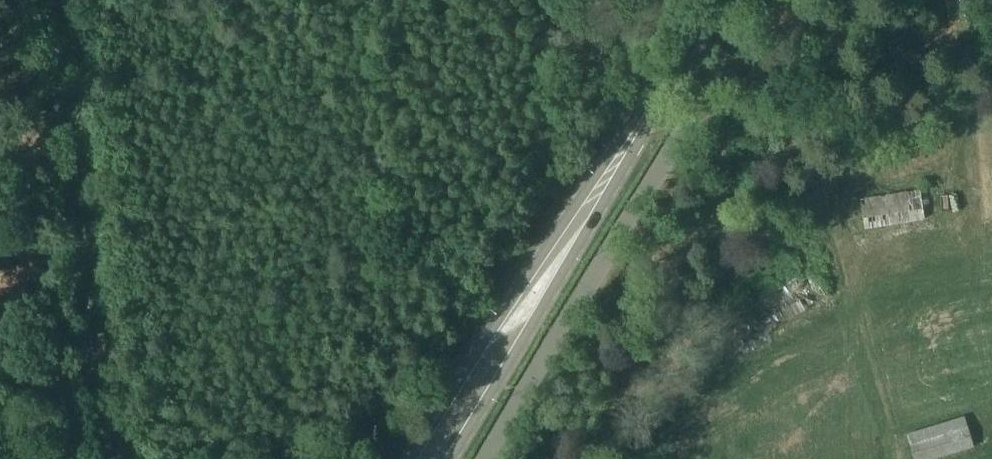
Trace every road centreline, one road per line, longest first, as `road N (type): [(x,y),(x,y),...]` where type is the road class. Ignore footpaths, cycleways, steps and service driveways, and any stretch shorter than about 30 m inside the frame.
road 1 (unclassified): [(774,0),(493,458)]
road 2 (unclassified): [(112,458),(45,0)]
road 3 (primary): [(558,242),(703,0)]
road 4 (primary): [(558,242),(520,273),(408,458)]
road 5 (primary): [(445,458),(544,291),(558,242)]

